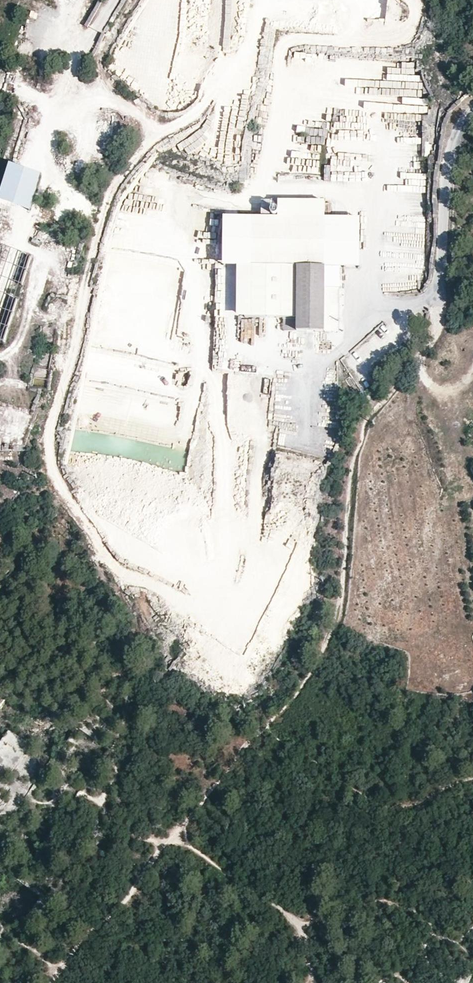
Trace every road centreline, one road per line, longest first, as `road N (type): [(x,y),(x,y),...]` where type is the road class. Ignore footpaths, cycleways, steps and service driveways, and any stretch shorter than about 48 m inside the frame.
road 1 (track): [(176,834),(296,924),(313,982)]
road 2 (track): [(54,982),(176,834)]
road 3 (track): [(176,834),(262,728)]

